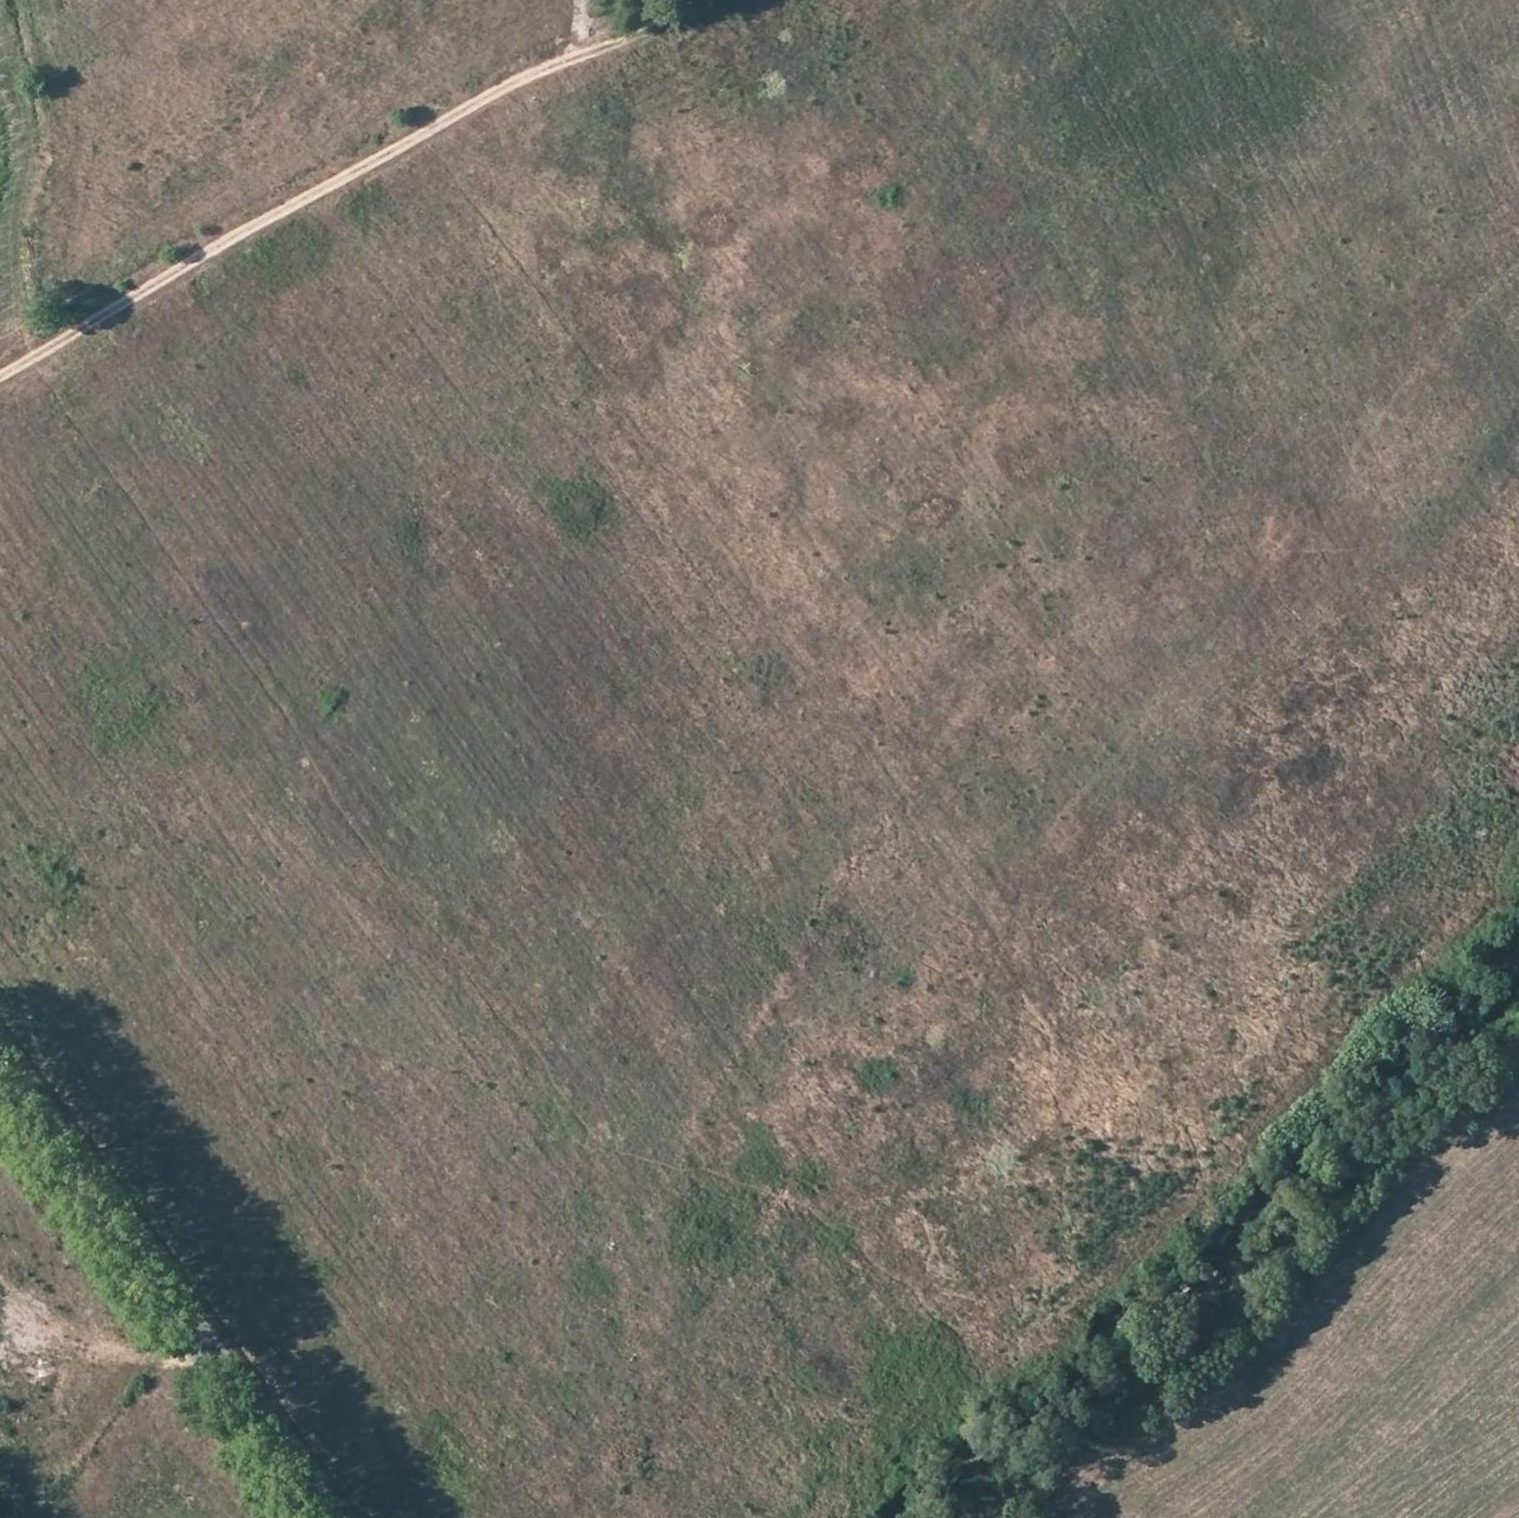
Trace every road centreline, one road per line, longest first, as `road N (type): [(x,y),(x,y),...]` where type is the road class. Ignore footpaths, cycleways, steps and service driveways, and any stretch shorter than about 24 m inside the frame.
road 1 (track): [(0,365),(557,65),(693,0)]
road 2 (tertiary): [(0,1036),(352,1517)]

